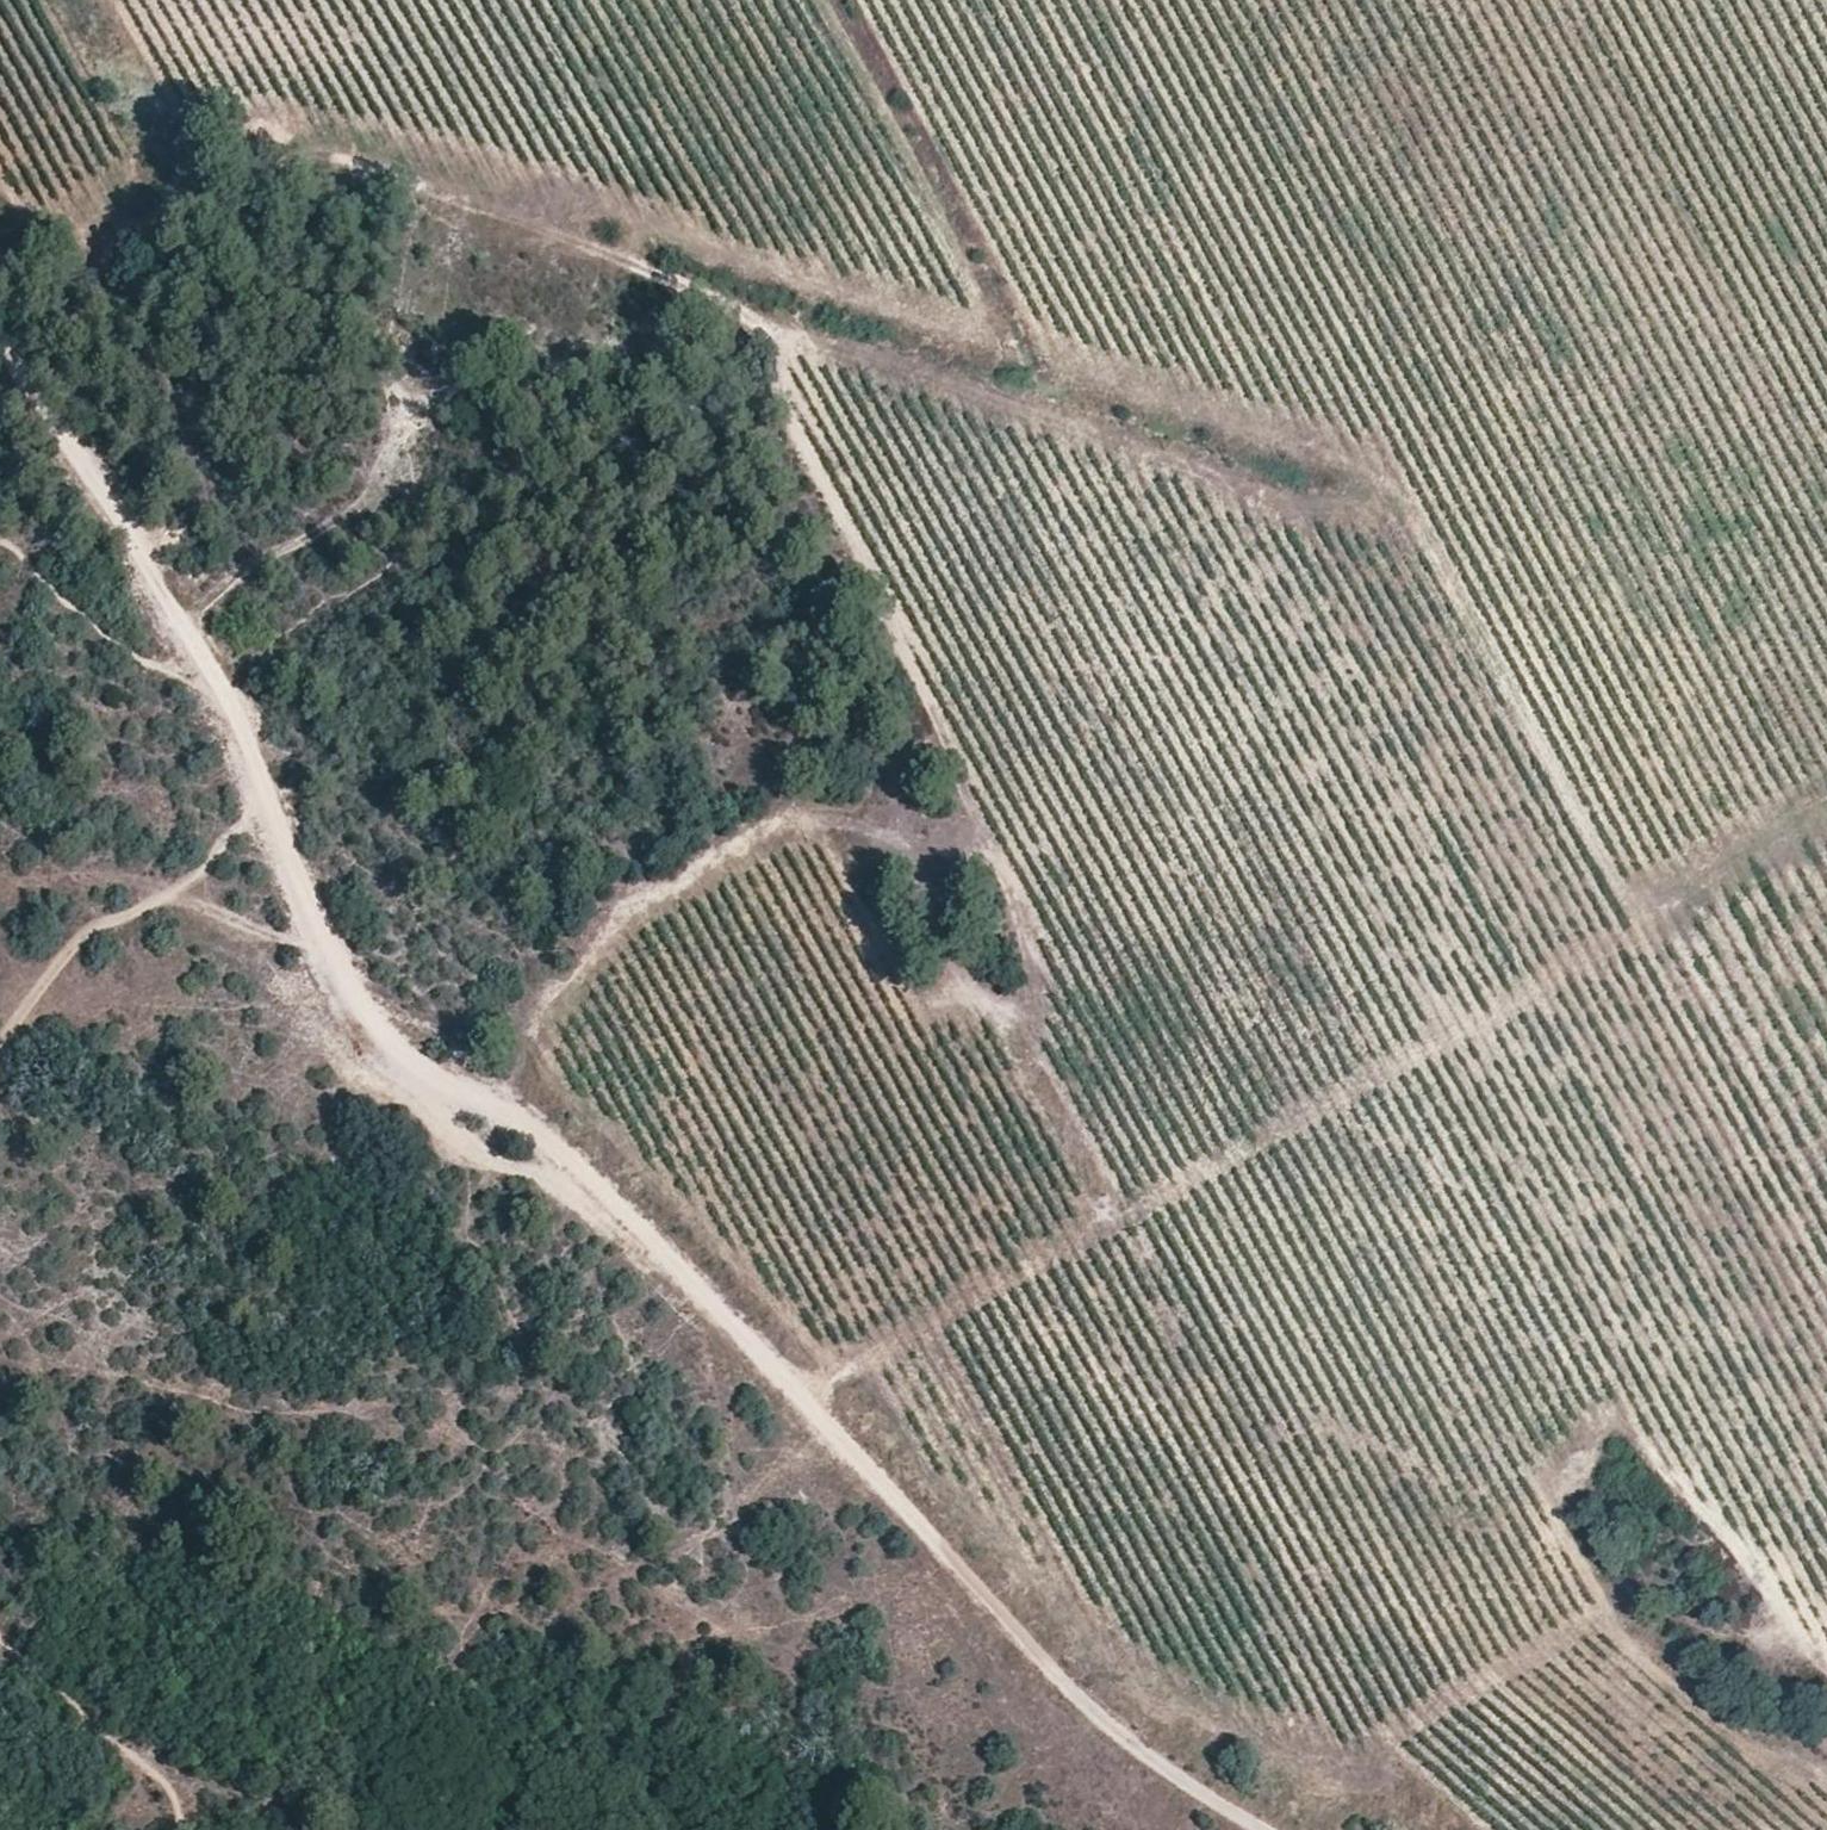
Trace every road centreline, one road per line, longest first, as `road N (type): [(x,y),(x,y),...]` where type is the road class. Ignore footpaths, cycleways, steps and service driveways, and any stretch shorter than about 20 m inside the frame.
road 1 (track): [(1240,1829),(1191,1803),(517,1123),(410,1075),(337,963),(185,634),(0,351)]
road 2 (track): [(0,1051),(78,945),(175,894),(262,800)]
road 3 (track): [(190,1829),(183,1799),(158,1765),(0,1630)]

